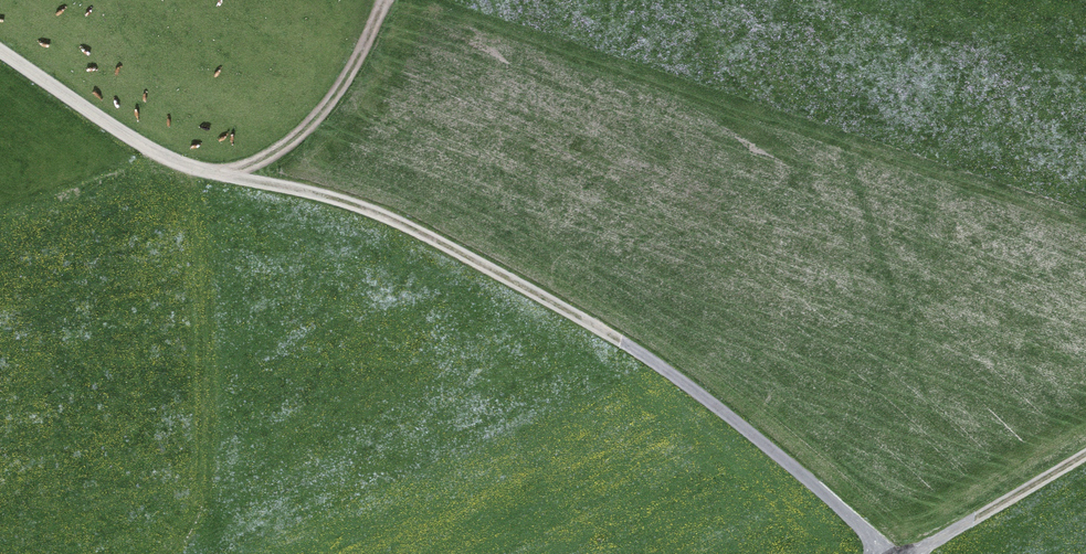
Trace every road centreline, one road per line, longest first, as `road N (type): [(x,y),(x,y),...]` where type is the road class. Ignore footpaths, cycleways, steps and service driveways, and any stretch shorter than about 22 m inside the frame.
road 1 (track): [(889,553),(776,444),(693,385),(463,253),(349,202),(178,166),(0,55)]
road 2 (track): [(216,174),(279,148),(306,127),(351,69),(383,0)]
road 3 (track): [(913,553),(1085,457)]

